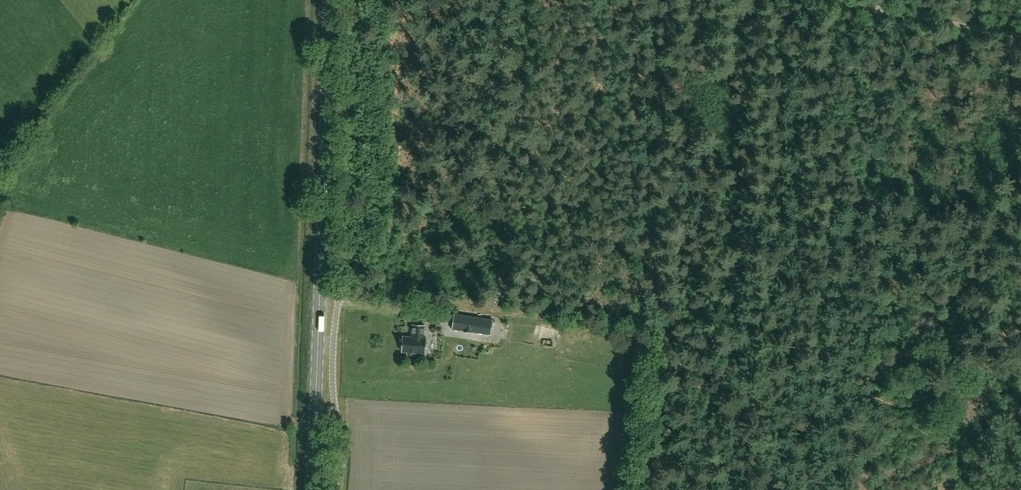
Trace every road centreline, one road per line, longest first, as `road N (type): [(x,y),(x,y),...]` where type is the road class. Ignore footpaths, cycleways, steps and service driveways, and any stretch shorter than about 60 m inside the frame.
road 1 (primary): [(311,489),(329,0)]
road 2 (track): [(844,0),(1020,31)]

